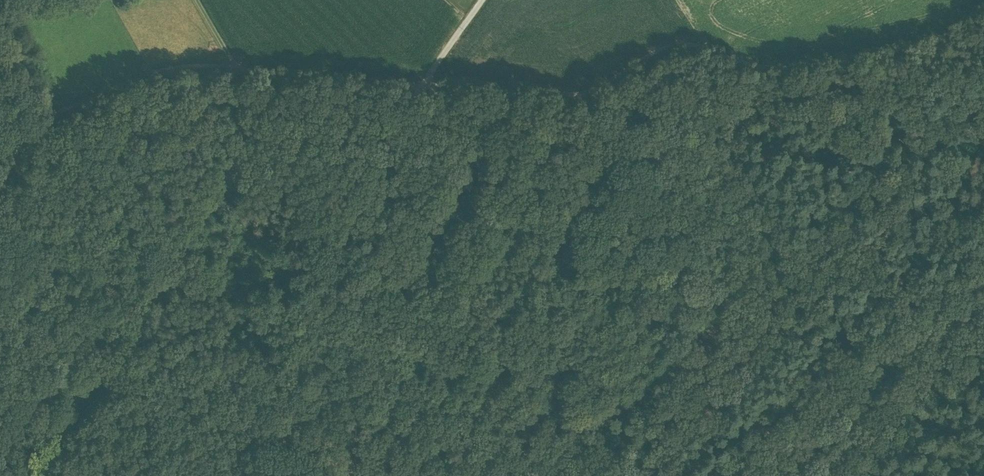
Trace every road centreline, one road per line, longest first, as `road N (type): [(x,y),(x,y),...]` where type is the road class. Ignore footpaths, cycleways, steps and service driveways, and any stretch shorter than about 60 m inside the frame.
road 1 (track): [(23,475),(114,389),(330,268),(427,82)]
road 2 (track): [(427,82),(189,67),(153,72),(0,132)]
road 3 (track): [(785,243),(556,475)]
road 4 (track): [(785,243),(582,97)]
road 5 (track): [(749,69),(777,71),(935,41),(983,13)]
road 6 (track): [(983,362),(881,288),(785,243)]
road 7 (track): [(582,97),(675,44),(696,43),(749,69)]
road 8 (track): [(427,82),(582,97)]

